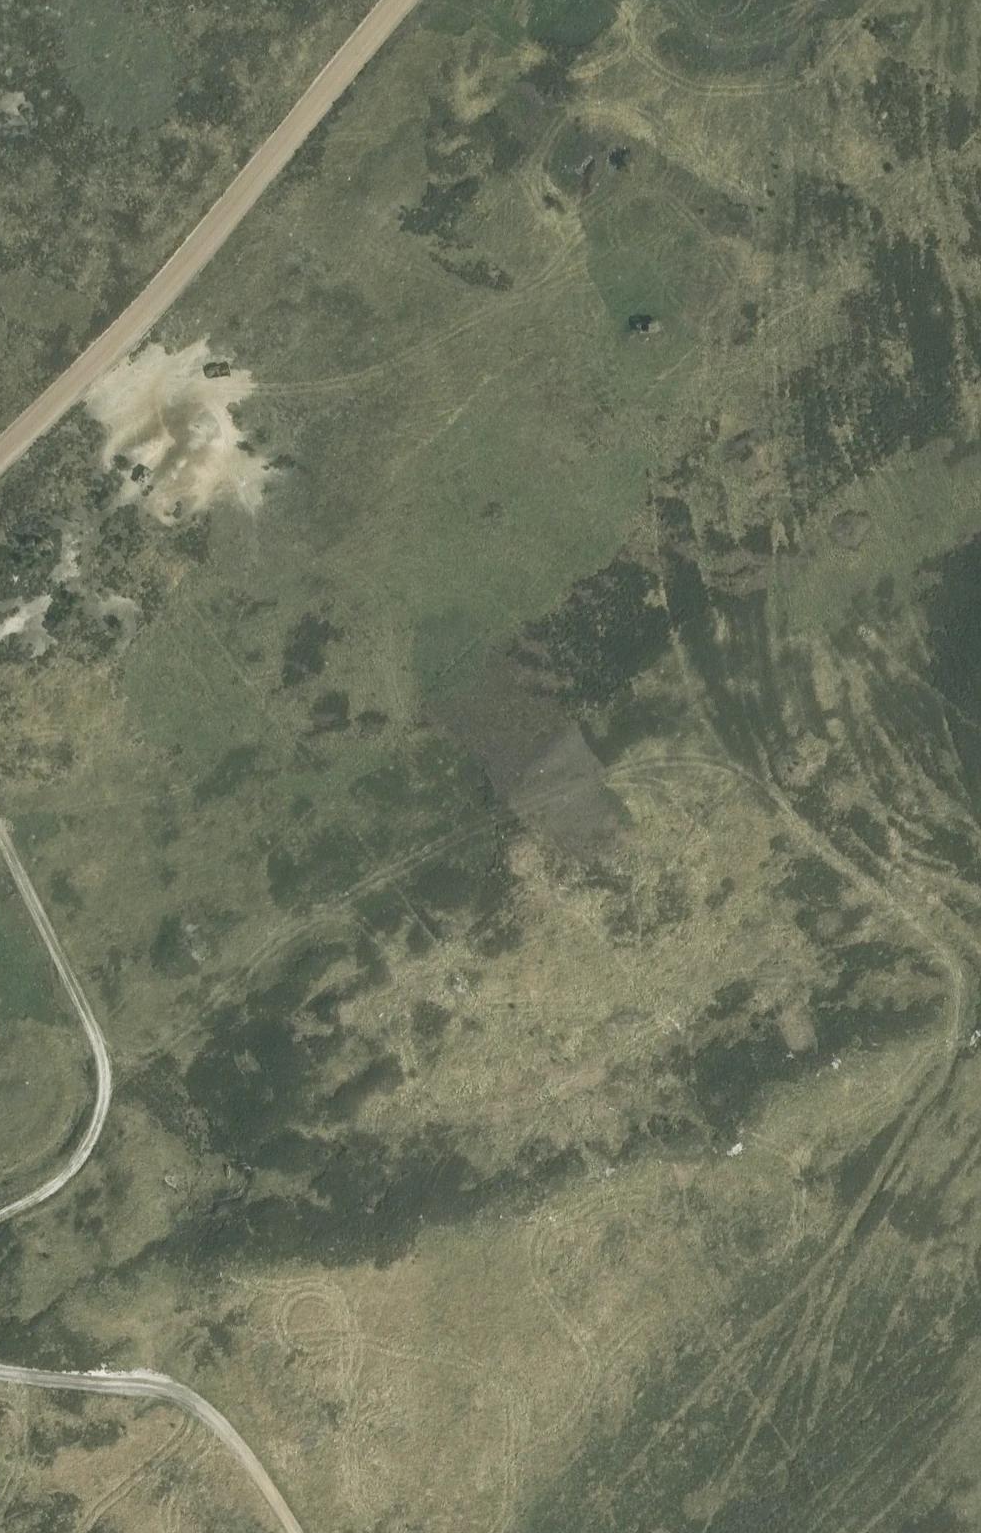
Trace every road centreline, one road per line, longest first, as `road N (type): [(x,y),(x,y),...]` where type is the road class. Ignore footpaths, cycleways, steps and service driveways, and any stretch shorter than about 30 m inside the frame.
road 1 (track): [(0,463),(213,232),(405,0)]
road 2 (track): [(0,1217),(59,1182),(81,1153),(102,1084),(94,1027),(0,829)]
road 3 (track): [(0,1373),(178,1396),(251,1461),(296,1532)]

